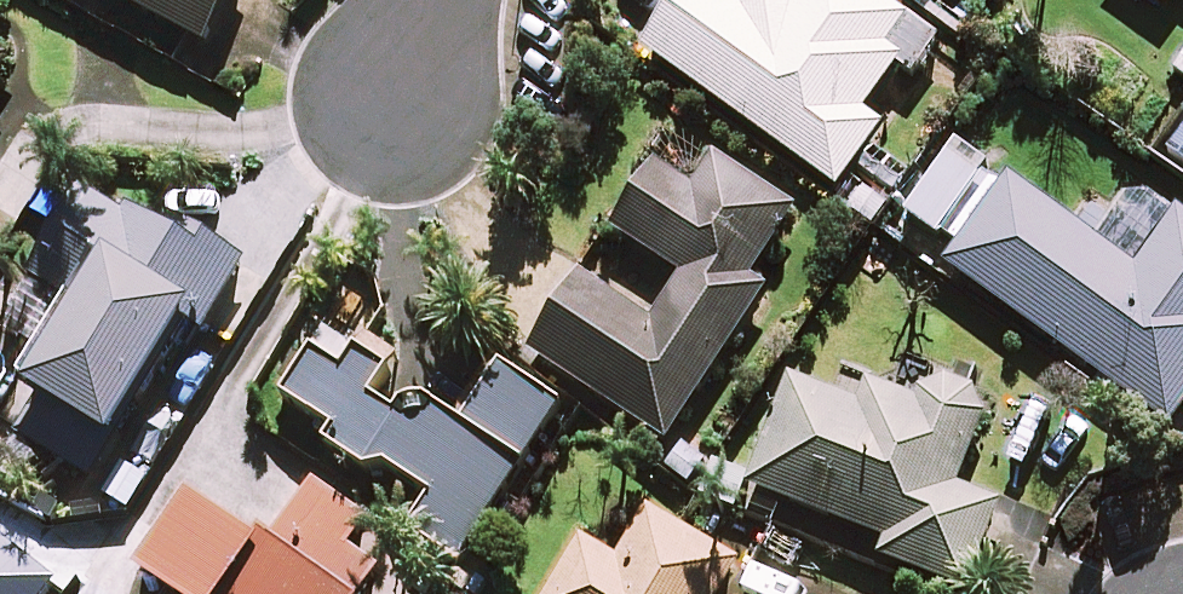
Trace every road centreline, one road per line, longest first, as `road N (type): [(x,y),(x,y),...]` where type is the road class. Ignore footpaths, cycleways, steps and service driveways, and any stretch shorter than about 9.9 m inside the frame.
road 1 (residential): [(362,129),(418,0)]

